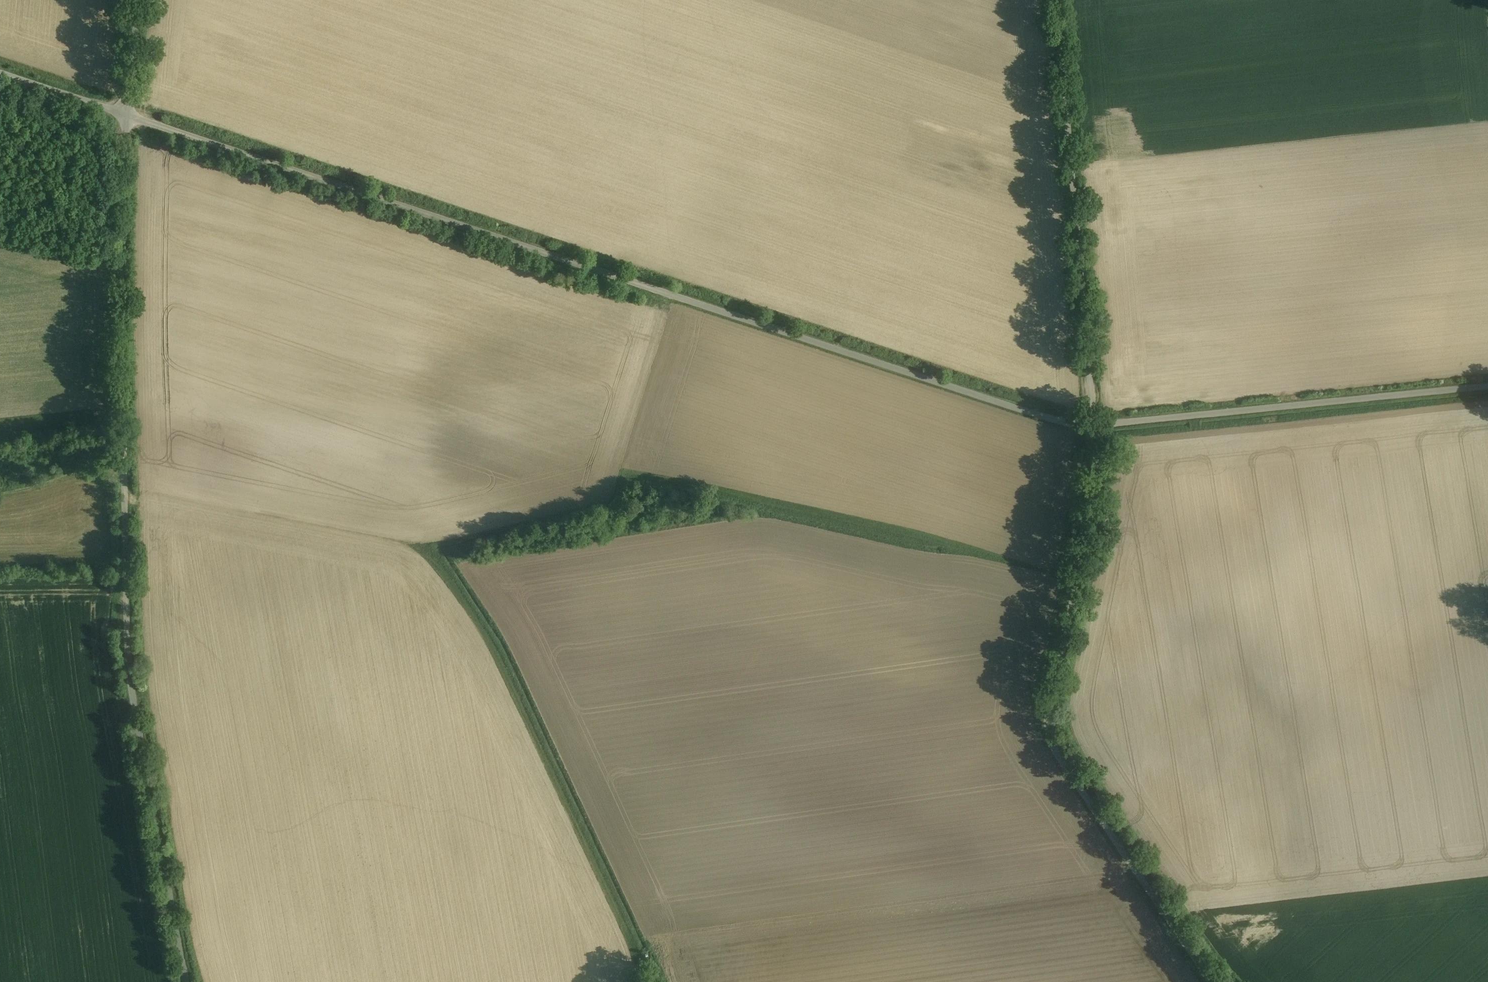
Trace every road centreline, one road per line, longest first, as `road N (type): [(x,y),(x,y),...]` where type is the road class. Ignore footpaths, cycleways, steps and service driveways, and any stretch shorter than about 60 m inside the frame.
road 1 (unclassified): [(126,115),(1092,426)]
road 2 (unclassified): [(126,115),(129,668),(186,981)]
road 3 (unclassified): [(1207,981),(1042,738),(1040,709),(1094,514),(1092,426)]
road 4 (unclassified): [(1092,426),(1052,0)]
road 5 (unclassified): [(1092,426),(1487,388)]
road 6 (unclassified): [(0,73),(126,115)]

